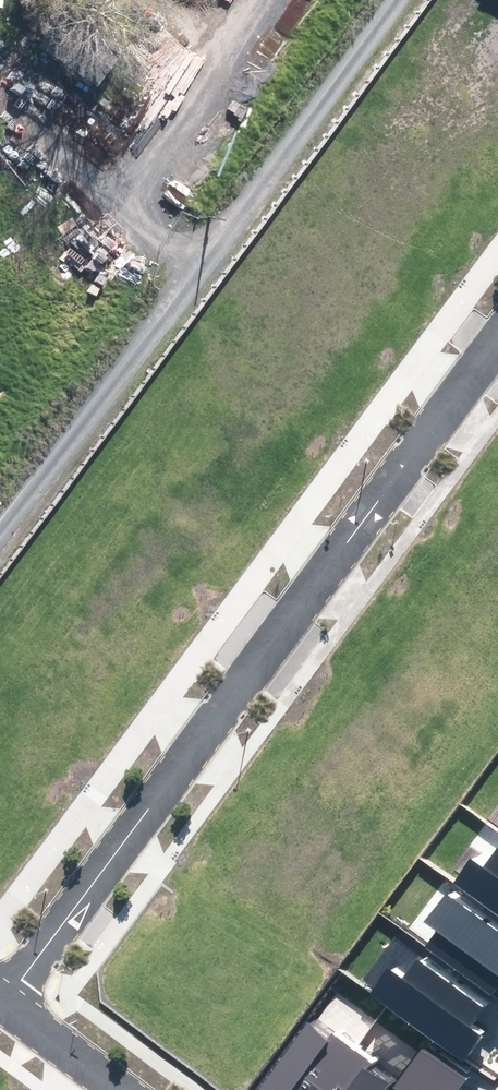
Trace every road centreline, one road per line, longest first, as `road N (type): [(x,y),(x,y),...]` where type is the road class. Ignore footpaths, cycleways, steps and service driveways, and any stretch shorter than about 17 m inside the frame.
road 1 (residential): [(8,997),(497,327)]
road 2 (track): [(0,522),(386,0)]
road 3 (track): [(191,264),(148,227),(138,179),(147,153),(255,0)]
road 4 (track): [(148,227),(99,173),(0,102)]
road 5 (residential): [(8,997),(126,1089)]

